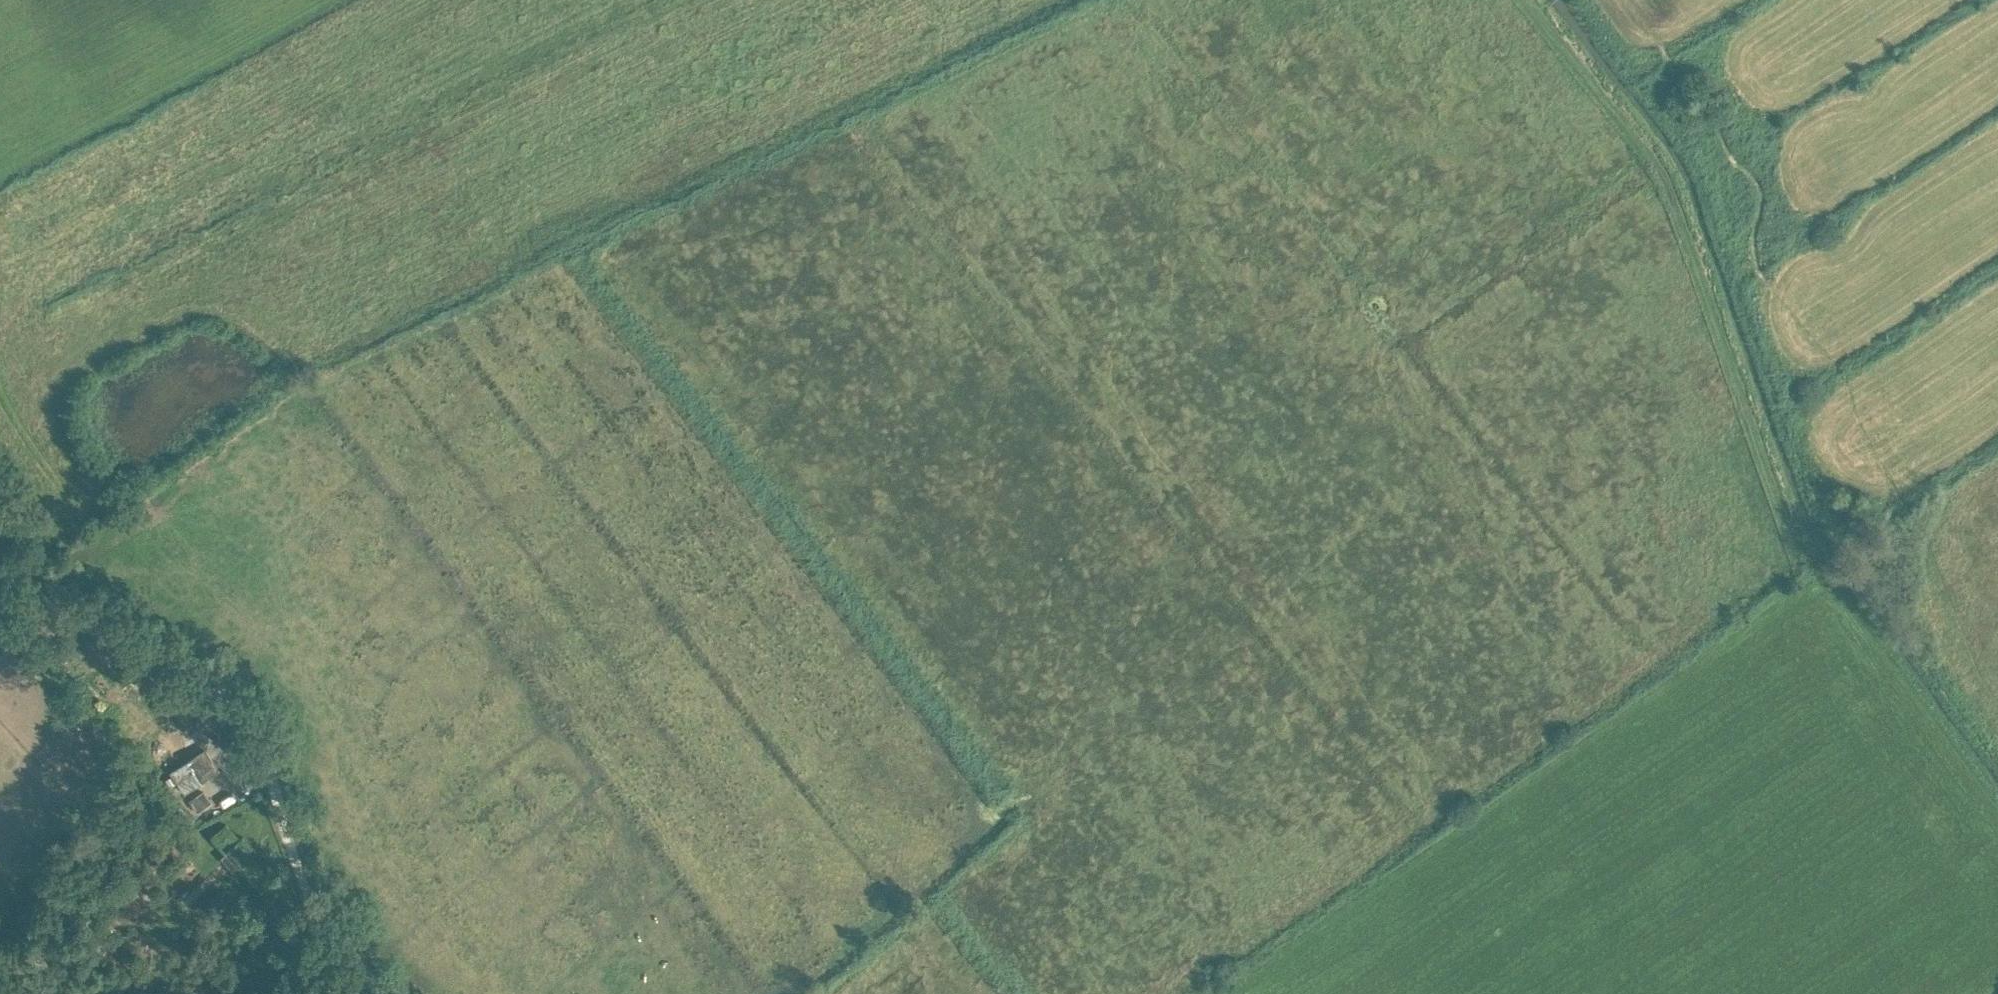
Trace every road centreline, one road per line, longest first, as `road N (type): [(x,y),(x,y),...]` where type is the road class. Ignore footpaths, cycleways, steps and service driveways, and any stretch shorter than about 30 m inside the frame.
road 1 (track): [(1529,0),(1665,160),(1688,207),(1787,501),(1997,808)]
road 2 (track): [(0,567),(66,616),(189,668),(224,693),(258,731),(314,911),(386,993)]

